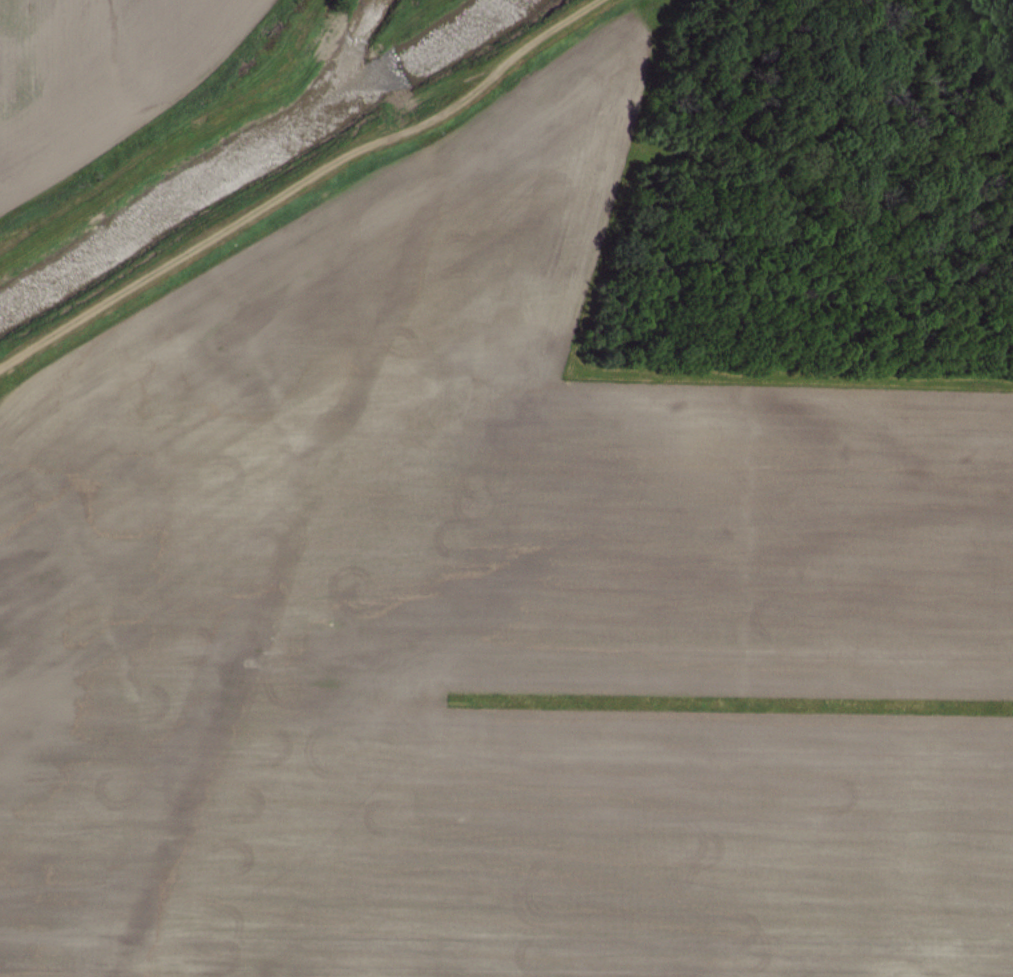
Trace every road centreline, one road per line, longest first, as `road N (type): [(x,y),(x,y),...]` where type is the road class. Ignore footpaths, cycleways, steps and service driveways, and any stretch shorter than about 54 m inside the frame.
road 1 (residential): [(0,346),(569,0)]

